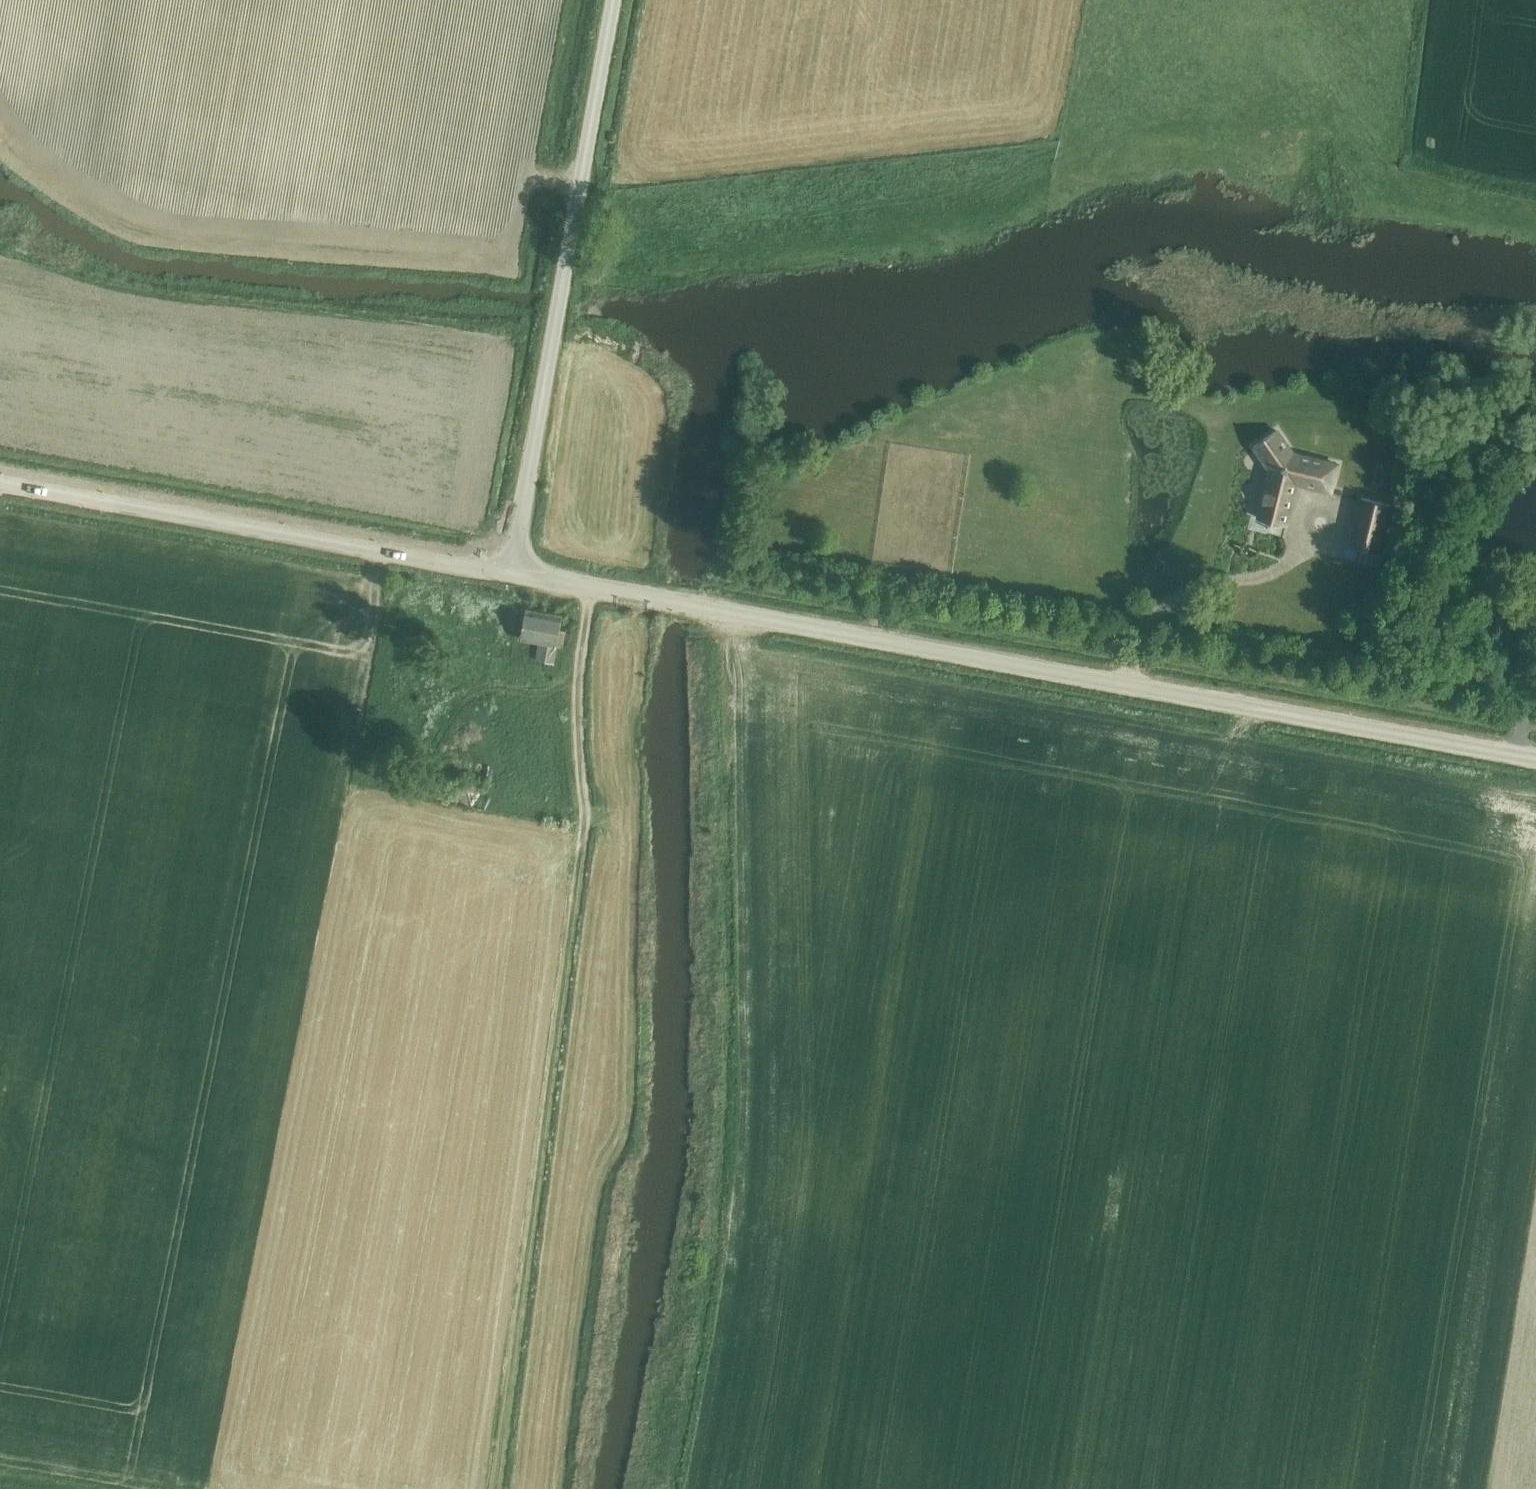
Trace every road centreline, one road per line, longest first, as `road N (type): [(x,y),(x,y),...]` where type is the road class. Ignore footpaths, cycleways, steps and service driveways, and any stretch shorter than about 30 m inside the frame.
road 1 (unclassified): [(1535,760),(509,574)]
road 2 (unclassified): [(509,574),(611,0)]
road 3 (unclassified): [(509,574),(0,482)]

